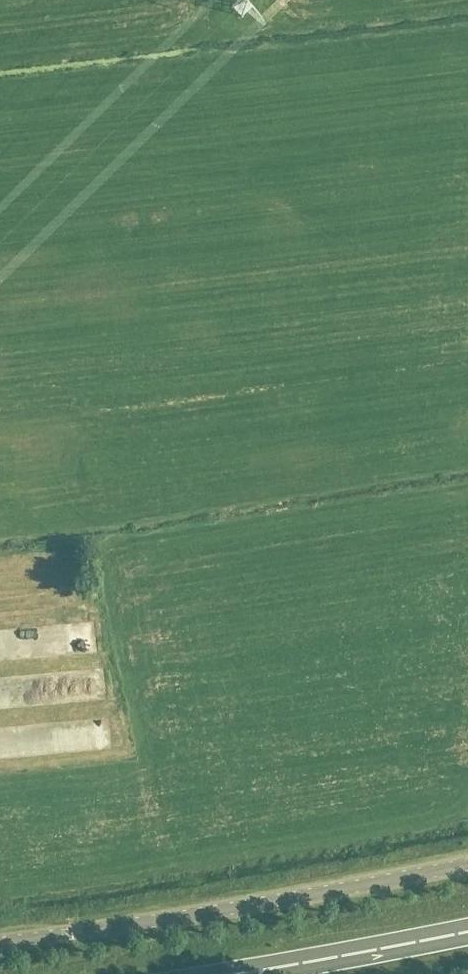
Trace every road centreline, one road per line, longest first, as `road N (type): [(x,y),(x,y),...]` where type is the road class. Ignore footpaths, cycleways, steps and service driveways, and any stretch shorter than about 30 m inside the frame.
road 1 (unclassified): [(0,945),(467,866)]
road 2 (trunk): [(255,973),(467,935)]

